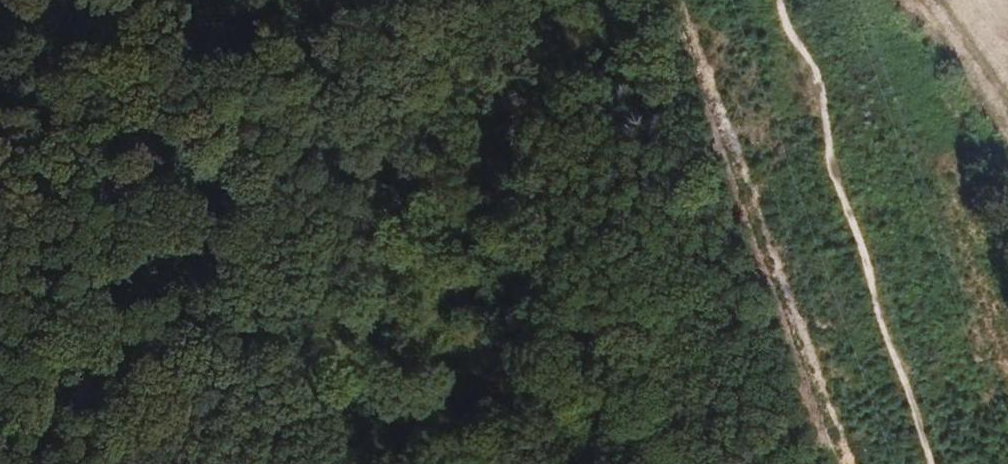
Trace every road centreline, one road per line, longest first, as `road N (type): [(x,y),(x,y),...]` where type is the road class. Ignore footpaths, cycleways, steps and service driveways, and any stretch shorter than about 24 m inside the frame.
road 1 (track): [(846,0),(1007,210)]

